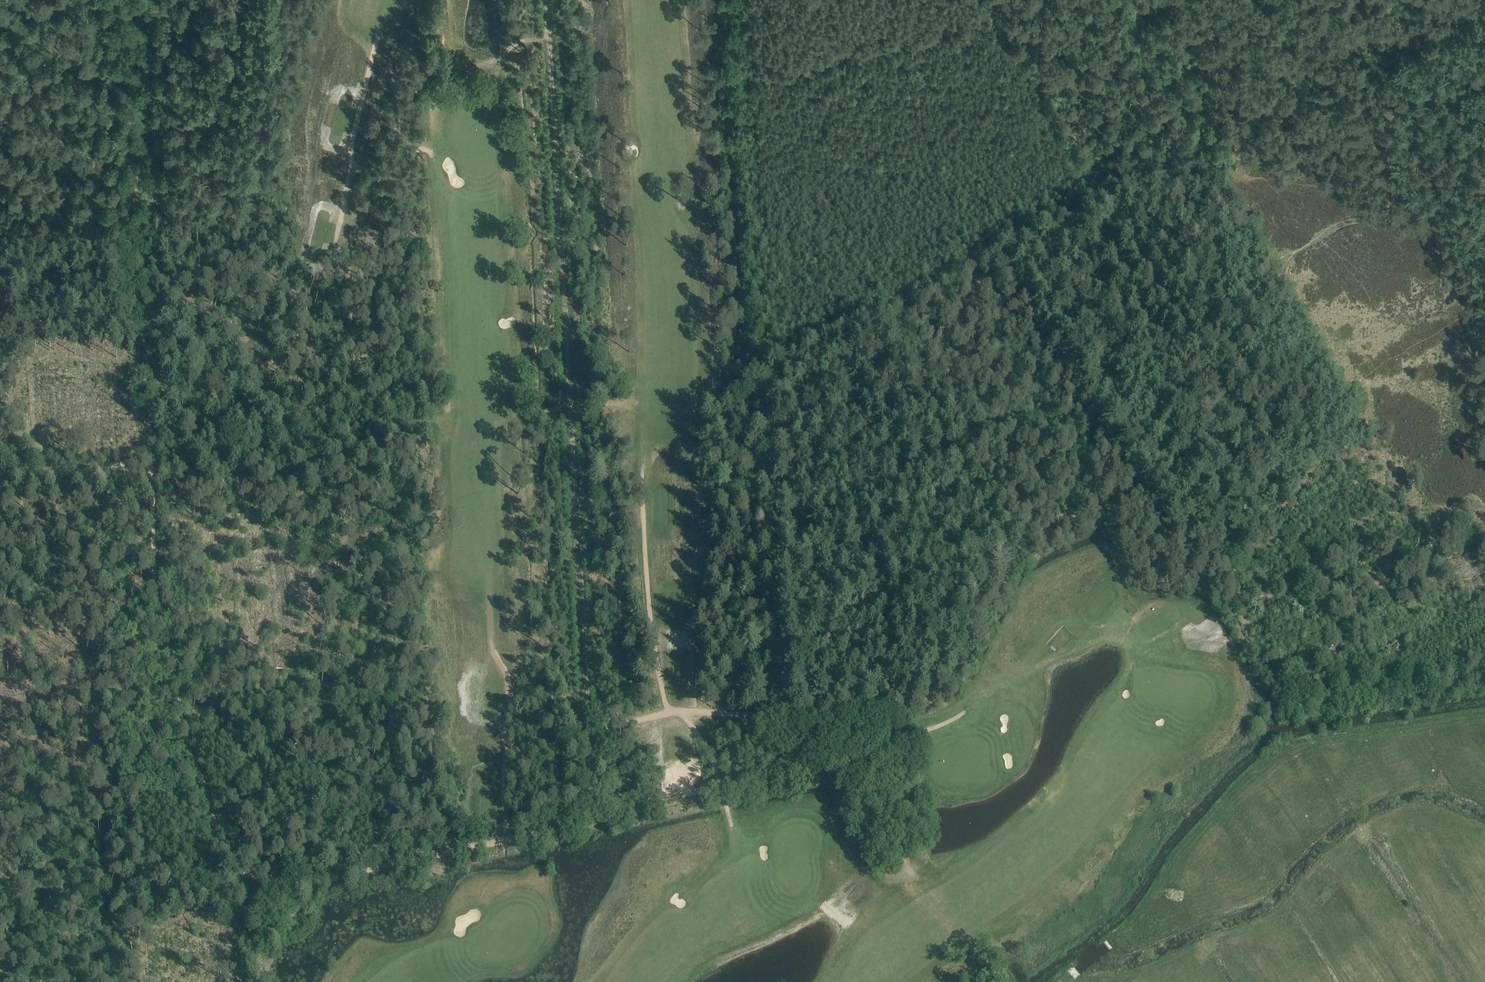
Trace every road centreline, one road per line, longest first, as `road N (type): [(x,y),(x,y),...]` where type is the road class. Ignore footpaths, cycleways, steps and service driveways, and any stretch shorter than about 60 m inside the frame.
road 1 (track): [(720,0),(786,707)]
road 2 (track): [(1484,718),(1321,744),(1276,763),(1223,809),(1138,920),(1063,981)]

